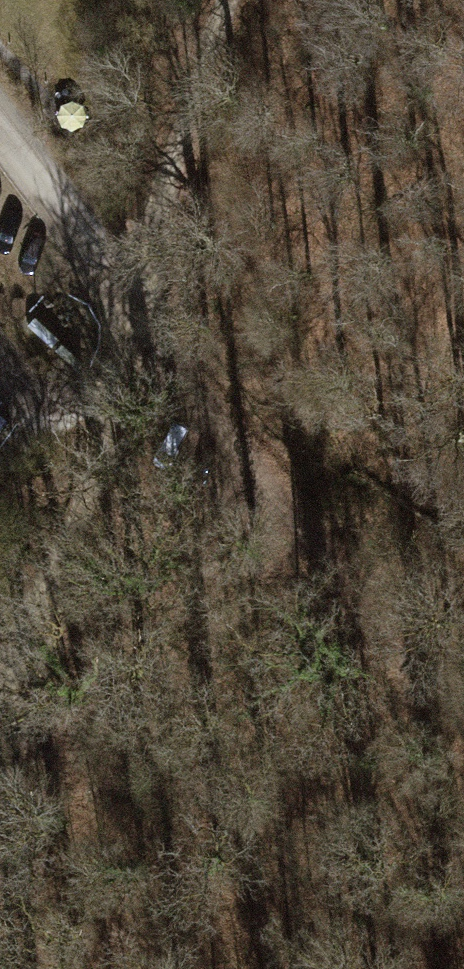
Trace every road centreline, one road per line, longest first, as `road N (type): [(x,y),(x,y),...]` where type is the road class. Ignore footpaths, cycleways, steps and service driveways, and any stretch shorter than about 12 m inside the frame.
road 1 (track): [(236,0),(133,294),(110,452),(69,552),(0,663)]
road 2 (track): [(133,294),(209,422),(463,719)]

